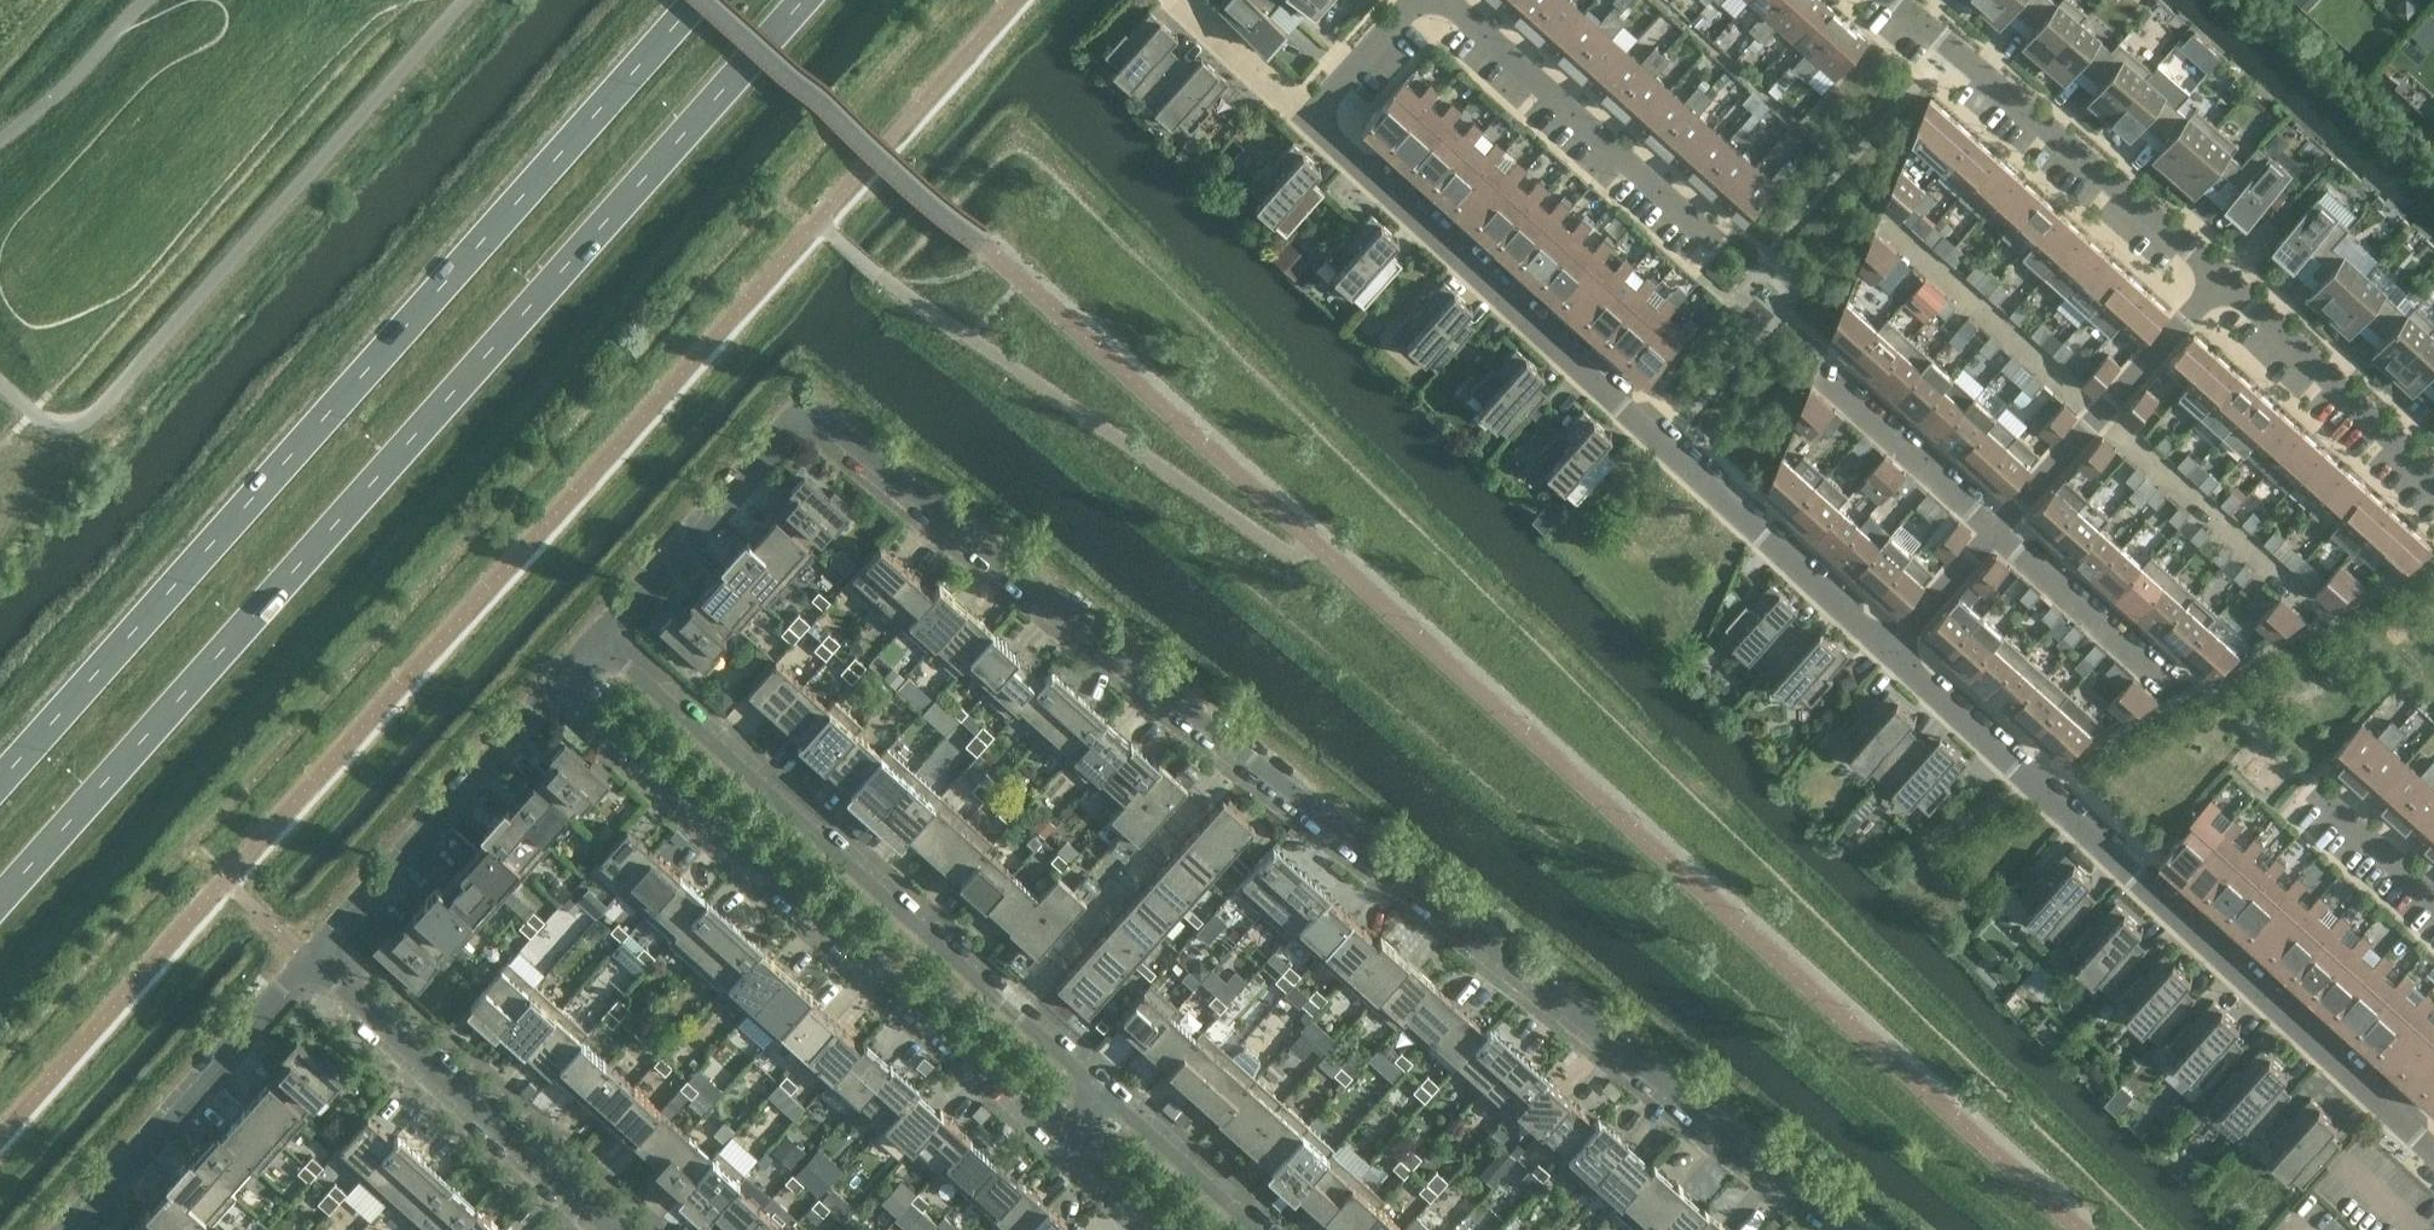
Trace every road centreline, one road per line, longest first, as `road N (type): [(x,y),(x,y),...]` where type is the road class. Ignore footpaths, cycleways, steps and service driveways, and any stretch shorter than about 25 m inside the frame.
road 1 (residential): [(1853,1229),(828,422),(803,417)]
road 2 (trunk): [(0,905),(806,0)]
road 3 (trunk): [(698,0),(0,780)]
road 4 (residential): [(1891,648),(1310,119)]
road 5 (residential): [(2433,1154),(1891,648)]
road 6 (residential): [(1101,1095),(597,637)]
road 7 (residential): [(555,681),(1065,1130)]
road 8 (residential): [(1892,0),(2223,280)]
road 9 (residential): [(614,1229),(309,956)]
road 10 (residential): [(309,956),(555,681)]
road 11 (residential): [(66,1229),(309,956)]
road 12 (residential): [(1706,233),(1448,0)]
road 13 (residential): [(1997,532),(2223,280)]
road 14 (residential): [(597,637),(779,428),(803,417)]
road 15 (residential): [(2223,280),(2433,483)]
road 16 (residential): [(1997,532),(1825,374)]
road 17 (residential): [(2157,671),(1997,532)]
road 18 (residential): [(1250,1229),(1101,1095)]
road 19 (residential): [(1310,119),(1179,0)]
road 20 (residential): [(1310,119),(1418,0)]
road 21 (residential): [(1891,648),(1997,532)]
road 22 (residential): [(2433,900),(2320,798)]
road 23 (residential): [(1065,1130),(1176,1229)]

